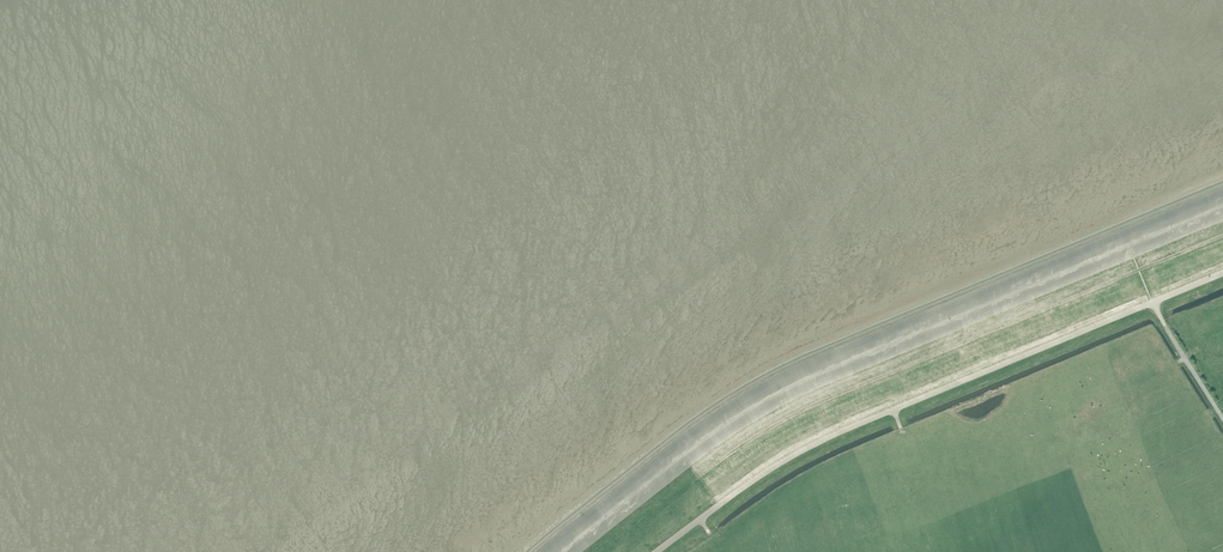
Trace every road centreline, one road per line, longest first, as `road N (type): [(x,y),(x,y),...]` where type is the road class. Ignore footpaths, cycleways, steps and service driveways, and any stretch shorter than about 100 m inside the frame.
road 1 (unclassified): [(658,551),(769,471),(837,433),(1222,274)]
road 2 (track): [(1222,419),(1152,303)]

